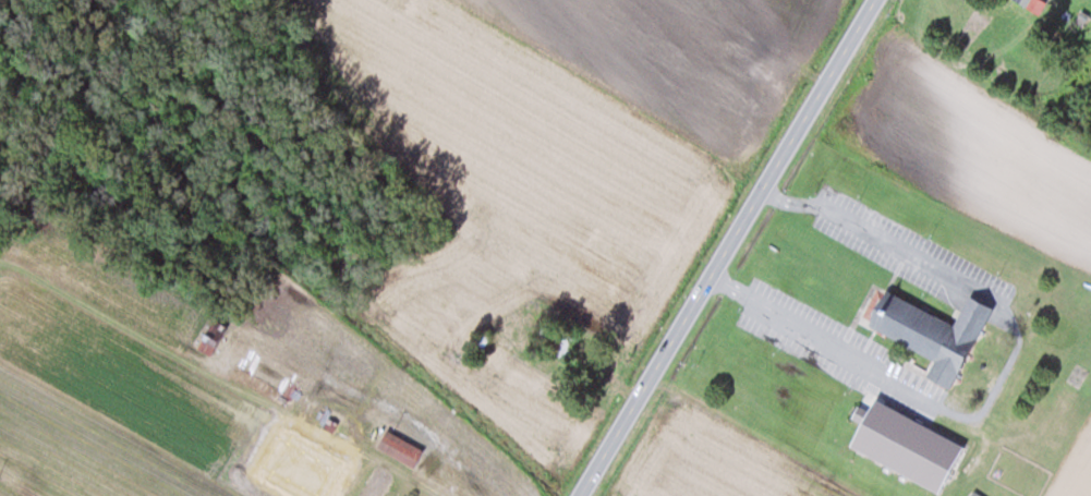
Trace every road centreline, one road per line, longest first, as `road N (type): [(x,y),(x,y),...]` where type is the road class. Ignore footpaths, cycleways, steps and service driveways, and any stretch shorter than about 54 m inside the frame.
road 1 (primary): [(581,495),(872,0)]

